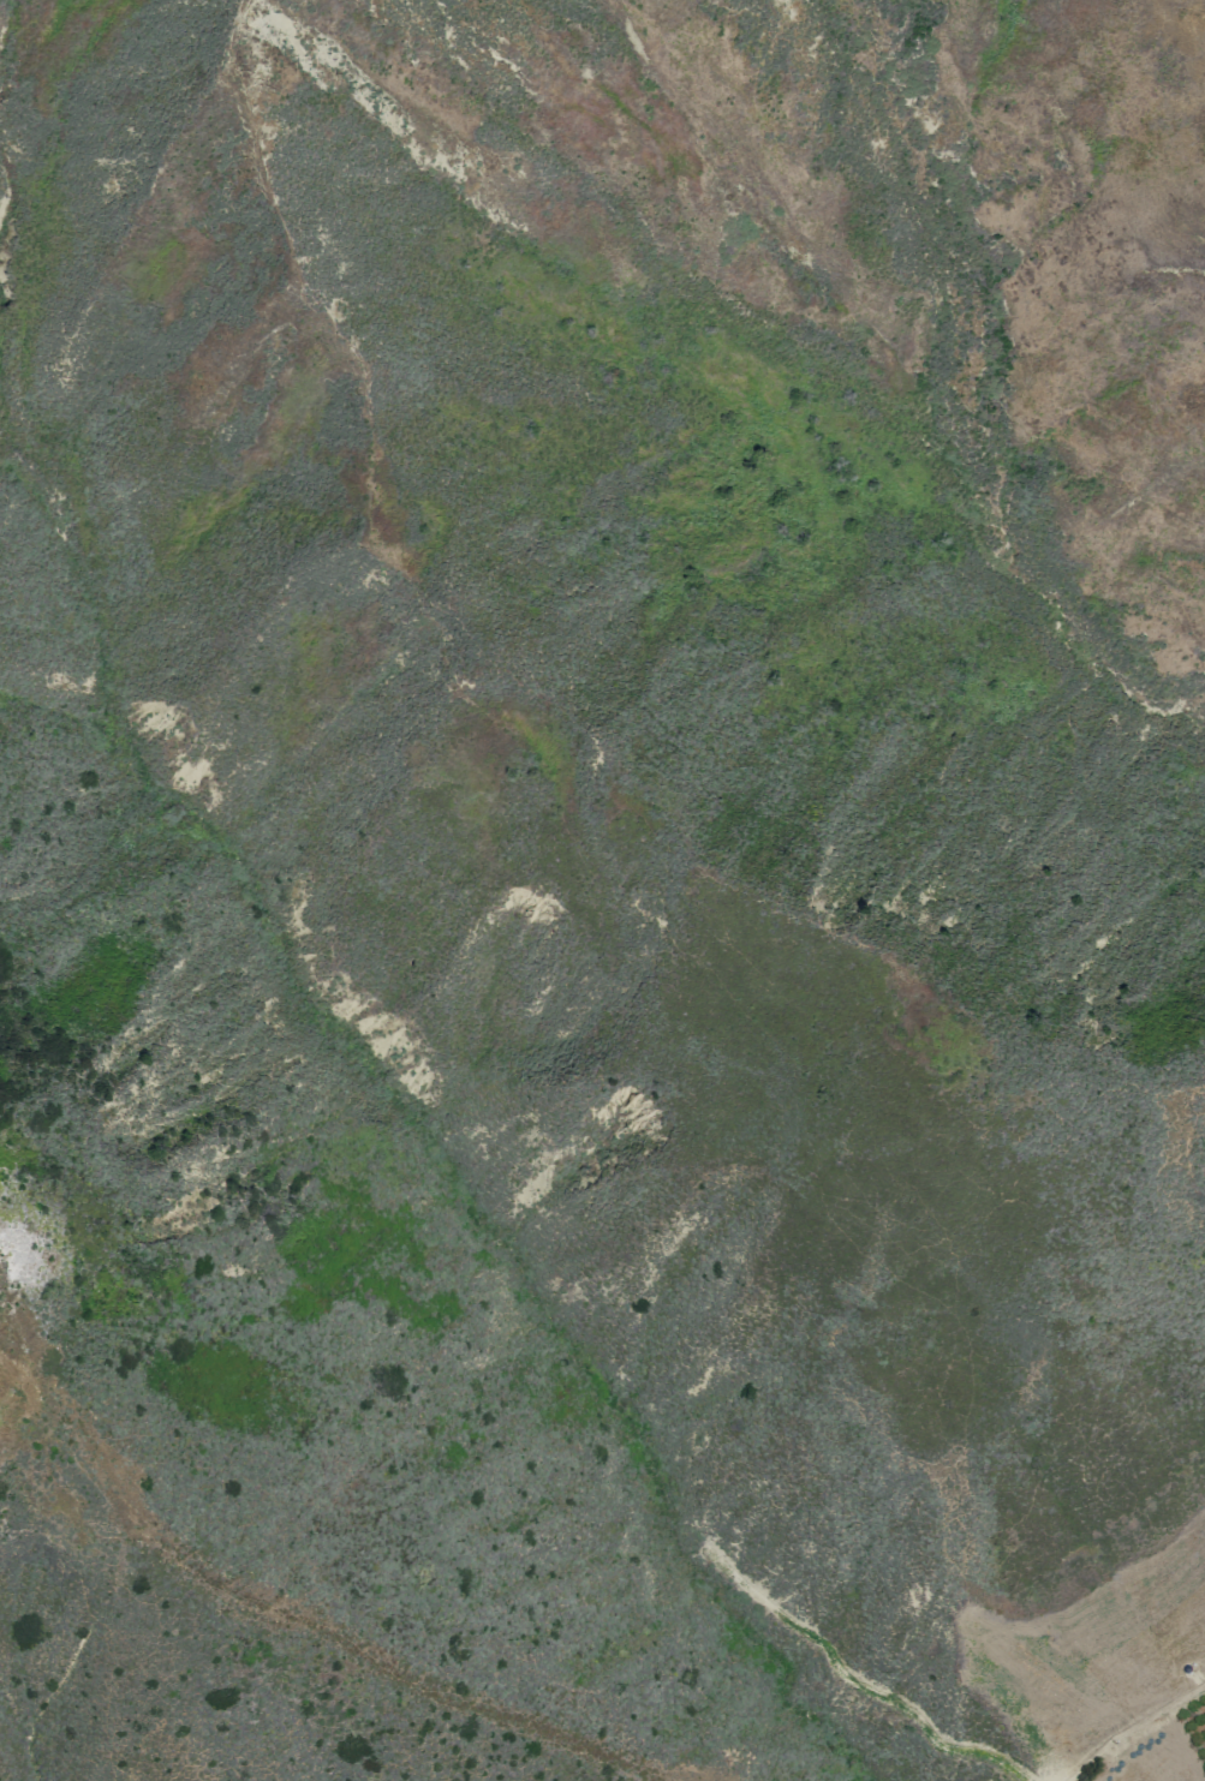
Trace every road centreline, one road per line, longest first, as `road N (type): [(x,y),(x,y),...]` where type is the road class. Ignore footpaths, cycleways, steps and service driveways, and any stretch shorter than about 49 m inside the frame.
road 1 (track): [(1204,1680),(1128,1727),(1065,1780)]

